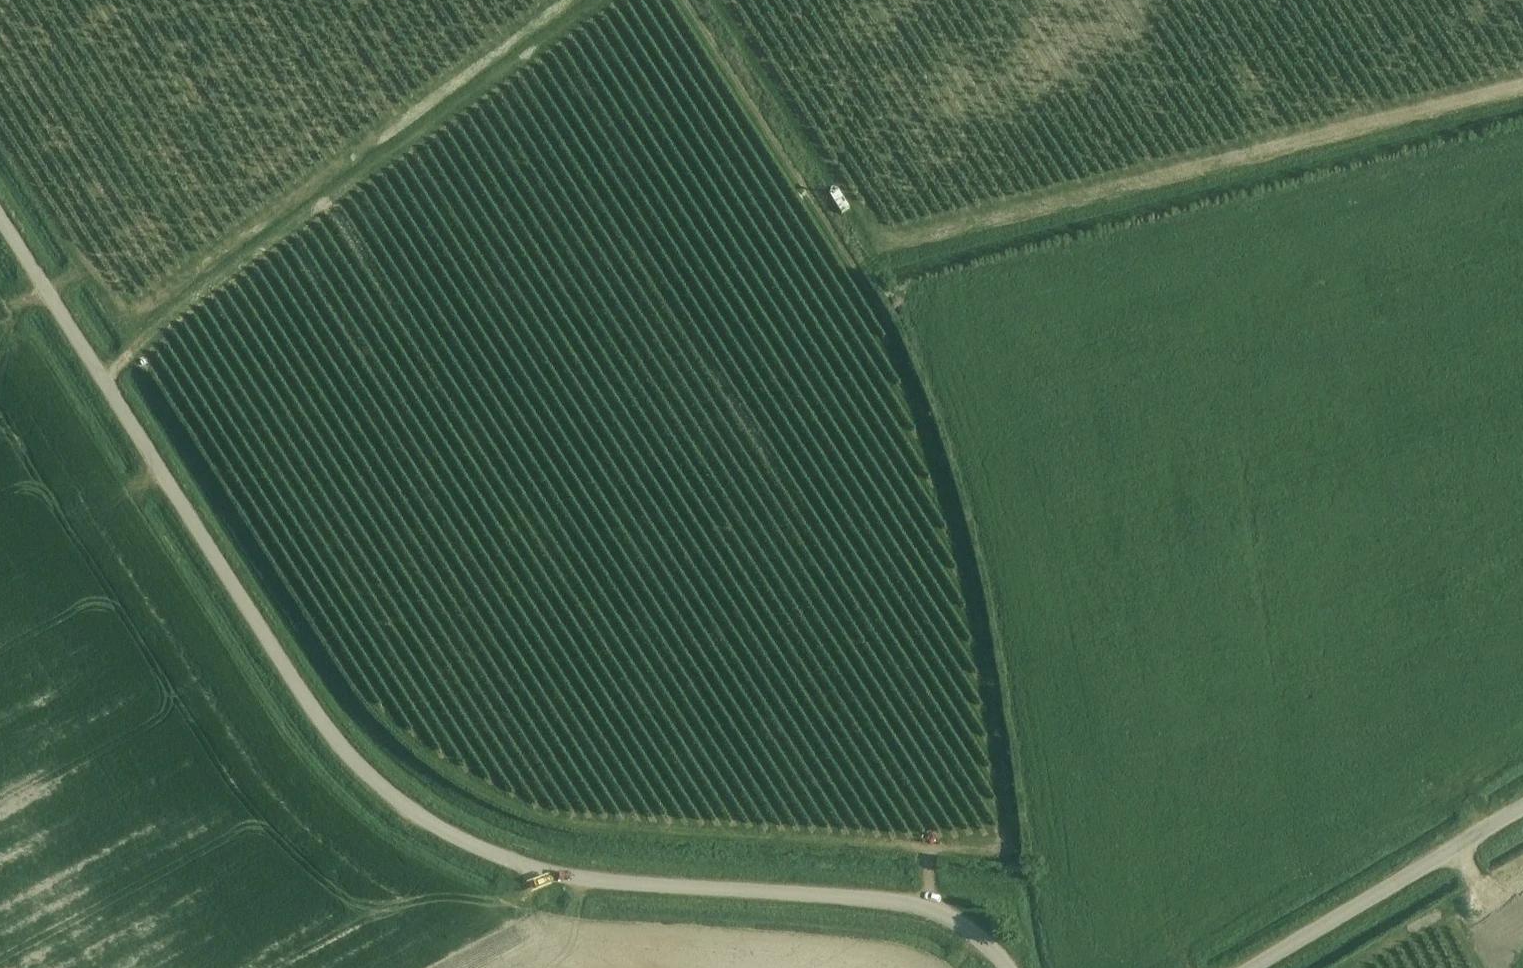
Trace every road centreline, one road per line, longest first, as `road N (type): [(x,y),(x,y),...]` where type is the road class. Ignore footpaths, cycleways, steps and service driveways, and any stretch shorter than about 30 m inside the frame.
road 1 (unclassified): [(1006,967),(954,923),(896,902),(594,881),(516,864),(438,829),(387,790),(317,713),(0,211)]
road 2 (unclassified): [(1249,967),(1522,807)]

